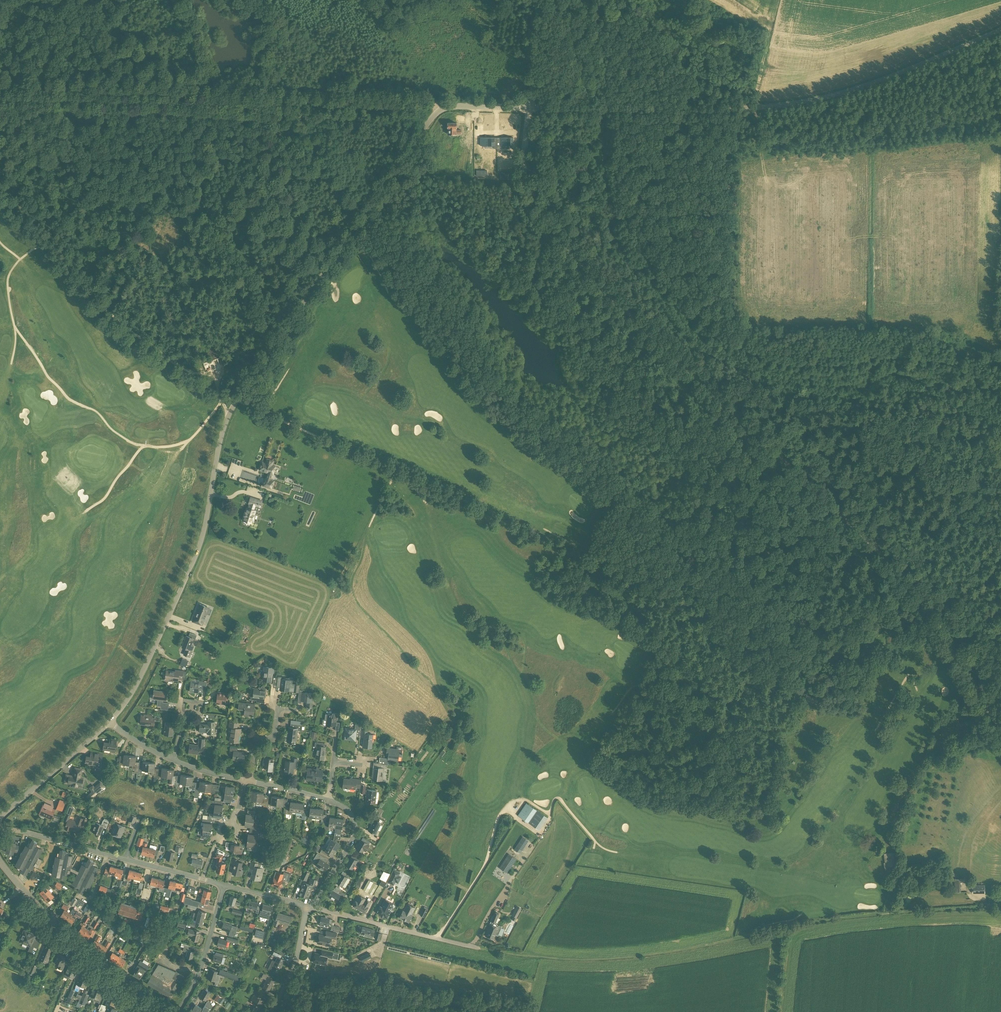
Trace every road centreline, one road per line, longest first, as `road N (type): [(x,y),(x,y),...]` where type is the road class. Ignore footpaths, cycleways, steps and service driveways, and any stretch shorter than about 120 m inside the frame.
road 1 (tertiary): [(110,722),(145,667),(207,527),(237,400),(437,113),(529,108)]
road 2 (unclassified): [(529,108),(779,107),(845,94),(1000,31)]
road 3 (track): [(849,523),(568,253),(539,211)]
road 4 (track): [(992,714),(917,596),(849,523)]
road 5 (track): [(234,103),(0,96)]
road 6 (tertiary): [(164,1011),(87,956),(0,862)]
road 7 (track): [(445,108),(234,103)]
road 8 (residential): [(202,879),(0,829)]
road 9 (residential): [(479,948),(313,908)]
road 10 (tertiary): [(0,817),(110,722)]
road 11 (residential): [(177,1011),(200,971),(224,885)]
road 12 (residential): [(313,908),(355,835),(349,811),(328,800)]

